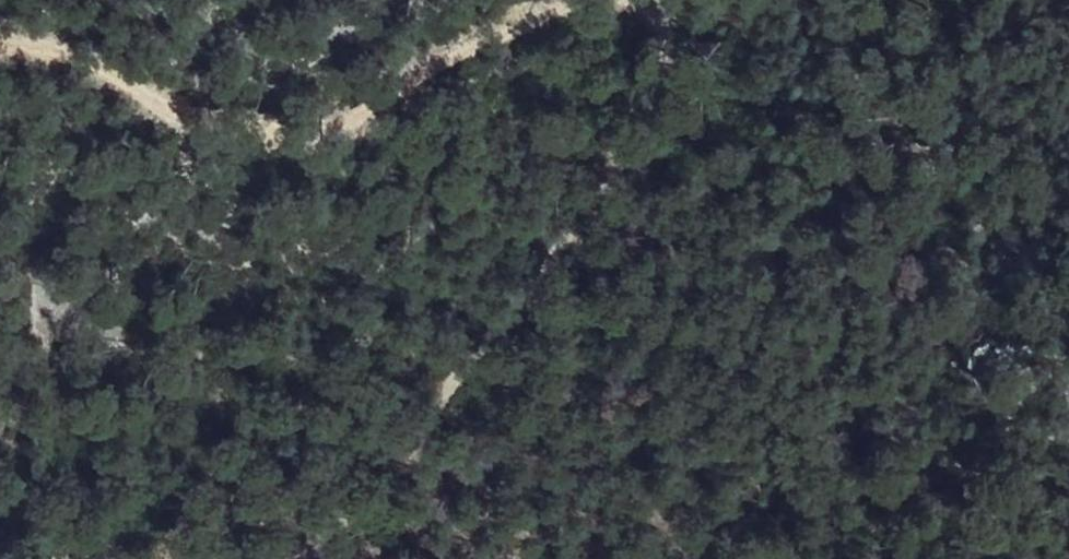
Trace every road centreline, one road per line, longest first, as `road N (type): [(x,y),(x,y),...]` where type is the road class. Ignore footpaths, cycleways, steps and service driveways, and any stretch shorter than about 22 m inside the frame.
road 1 (track): [(433,448),(574,231),(658,59),(659,5),(570,8),(405,73),(302,131),(230,125),(0,35)]
road 2 (track): [(269,558),(313,551),(433,448),(610,490),(678,558)]

